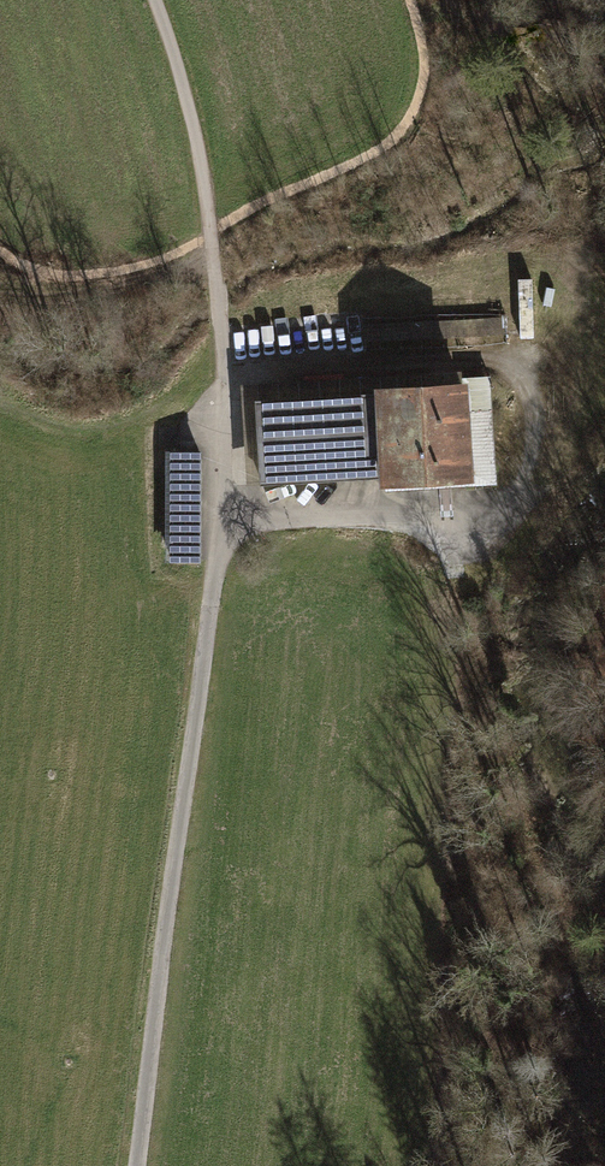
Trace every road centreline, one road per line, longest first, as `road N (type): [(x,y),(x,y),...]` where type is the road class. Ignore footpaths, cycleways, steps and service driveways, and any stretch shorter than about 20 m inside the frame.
road 1 (residential): [(224,348),(225,471),(160,951)]
road 2 (track): [(155,0),(195,137),(224,348)]
road 3 (track): [(0,298),(99,289),(213,261)]
road 4 (unclassified): [(160,951),(135,1165)]

